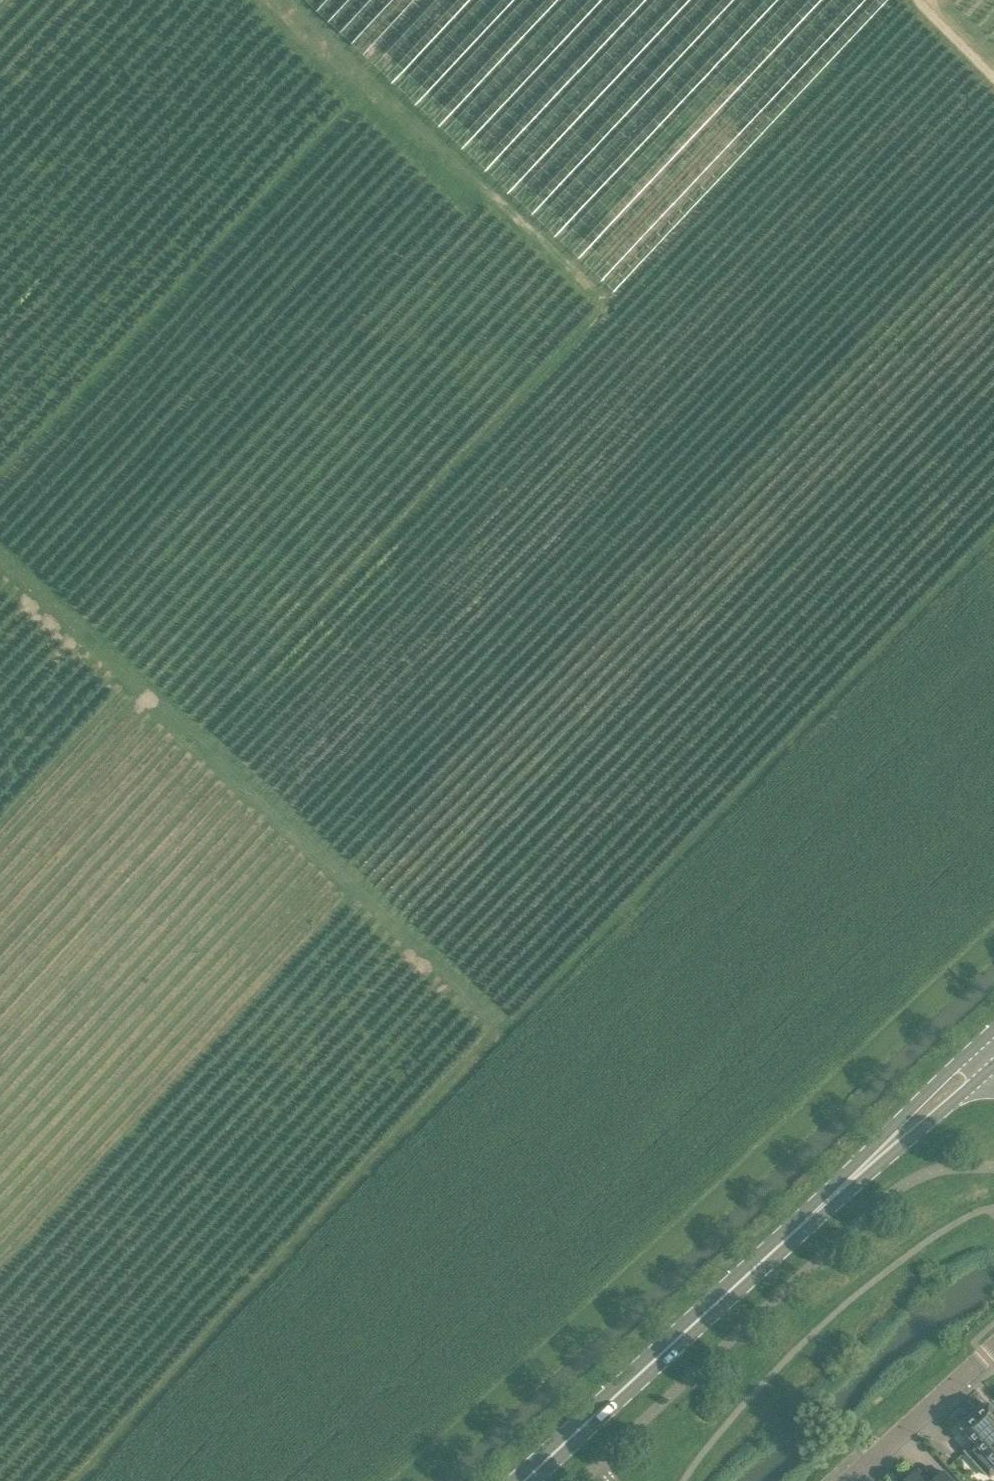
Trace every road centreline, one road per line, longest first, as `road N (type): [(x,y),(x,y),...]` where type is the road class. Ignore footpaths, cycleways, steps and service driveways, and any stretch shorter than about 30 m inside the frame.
road 1 (primary): [(521,1480),(993,1061)]
road 2 (track): [(279,0),(370,86),(449,0)]
road 3 (residential): [(847,1480),(993,1344)]

